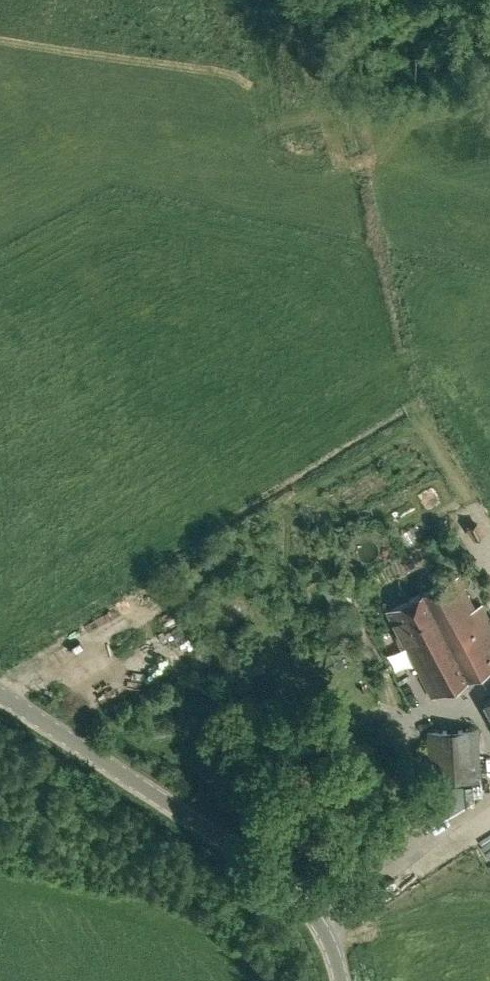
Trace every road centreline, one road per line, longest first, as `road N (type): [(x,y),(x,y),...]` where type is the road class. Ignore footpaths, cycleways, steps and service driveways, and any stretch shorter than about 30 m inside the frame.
road 1 (unclassified): [(341,980),(336,932),(317,890),(284,856),(0,664)]

